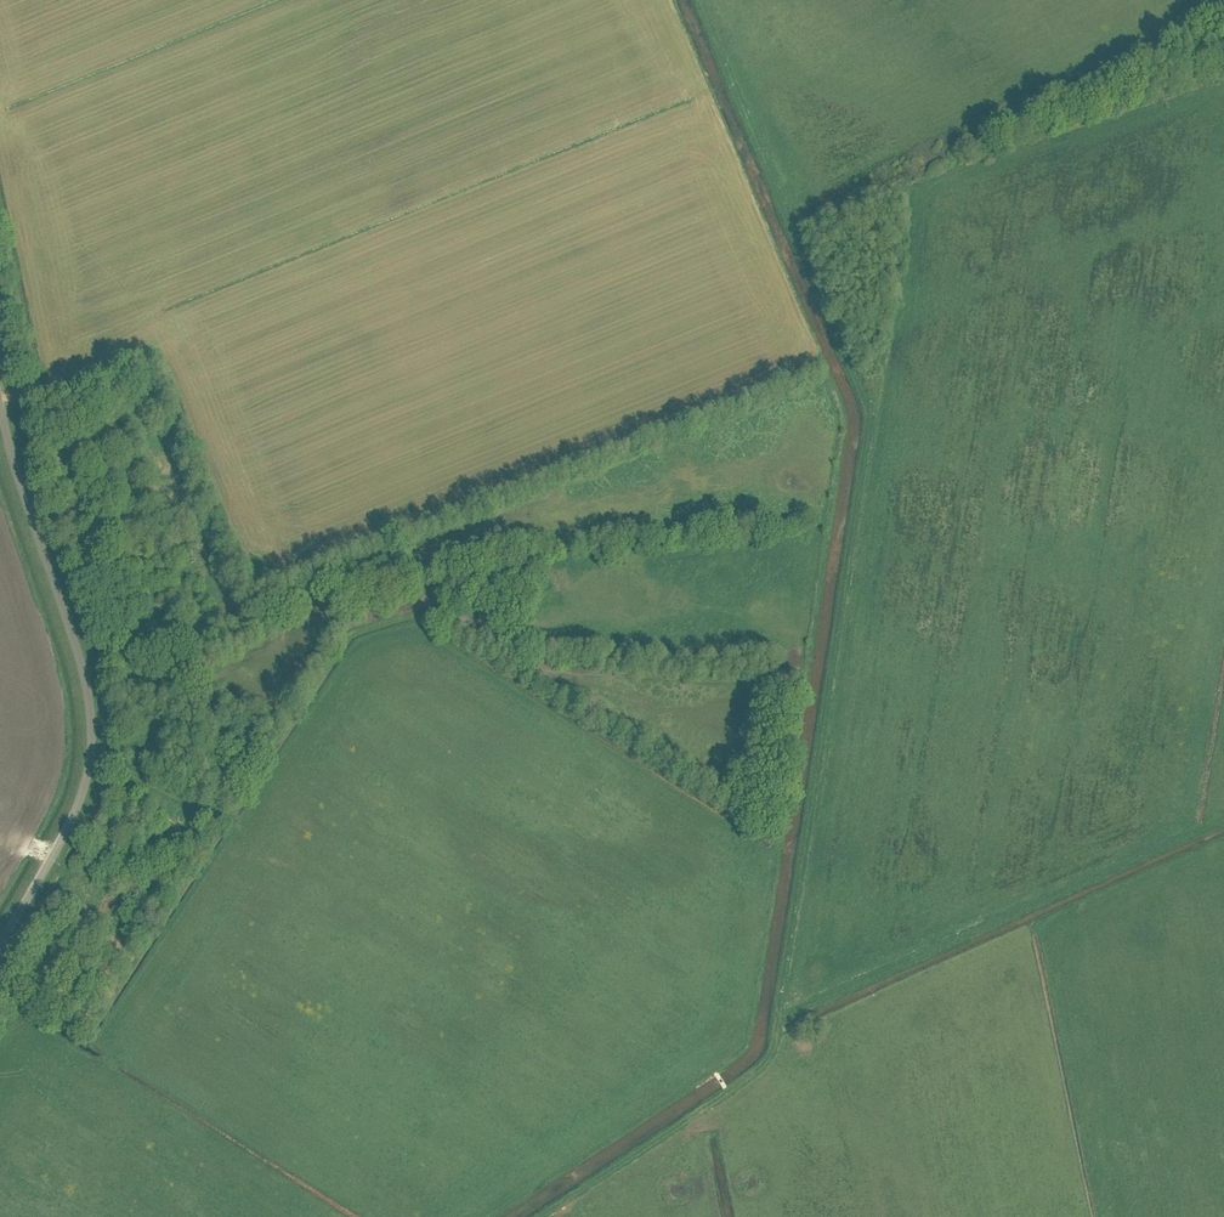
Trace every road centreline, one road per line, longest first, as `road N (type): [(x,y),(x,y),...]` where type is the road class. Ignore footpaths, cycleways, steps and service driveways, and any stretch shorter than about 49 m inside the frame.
road 1 (unclassified): [(0,945),(70,824),(92,747),(76,649),(17,478),(0,402)]

